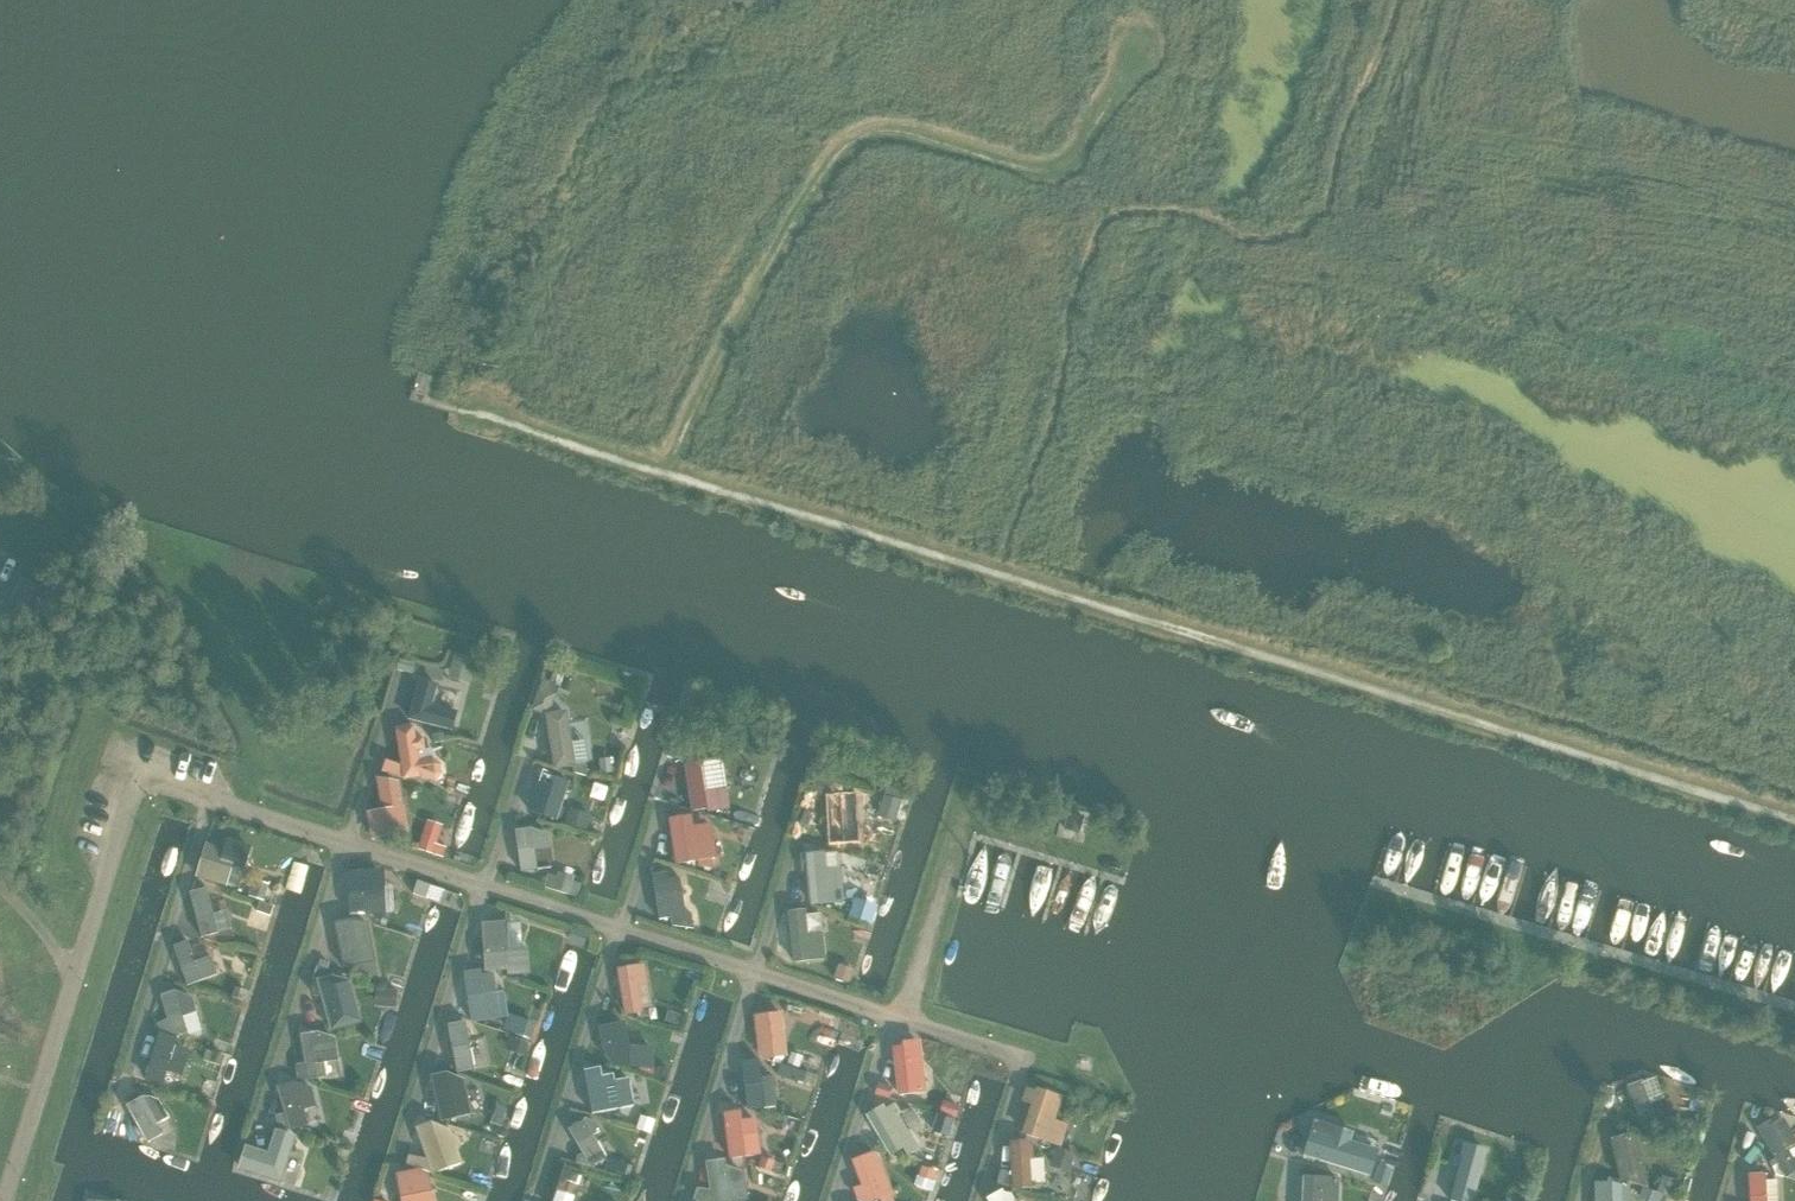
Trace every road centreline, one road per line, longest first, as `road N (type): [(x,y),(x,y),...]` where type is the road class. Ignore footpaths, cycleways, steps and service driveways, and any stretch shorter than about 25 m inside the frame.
road 1 (residential): [(1022,1057),(164,784),(144,786),(130,800)]
road 2 (residential): [(5,1200),(130,800)]

